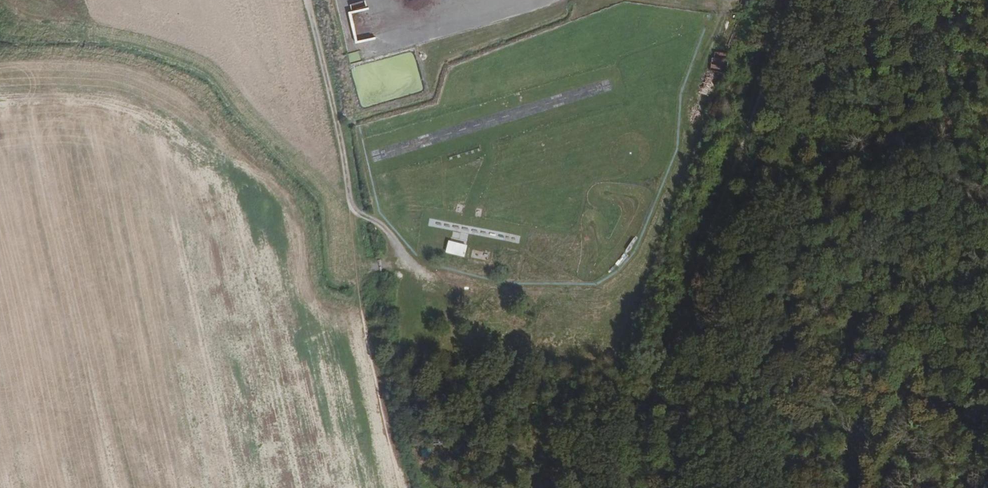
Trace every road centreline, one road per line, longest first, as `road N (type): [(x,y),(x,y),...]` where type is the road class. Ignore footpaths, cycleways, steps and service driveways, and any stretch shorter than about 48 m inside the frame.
road 1 (track): [(626,487),(804,0)]
road 2 (track): [(308,0),(350,198),(420,271),(446,278)]

